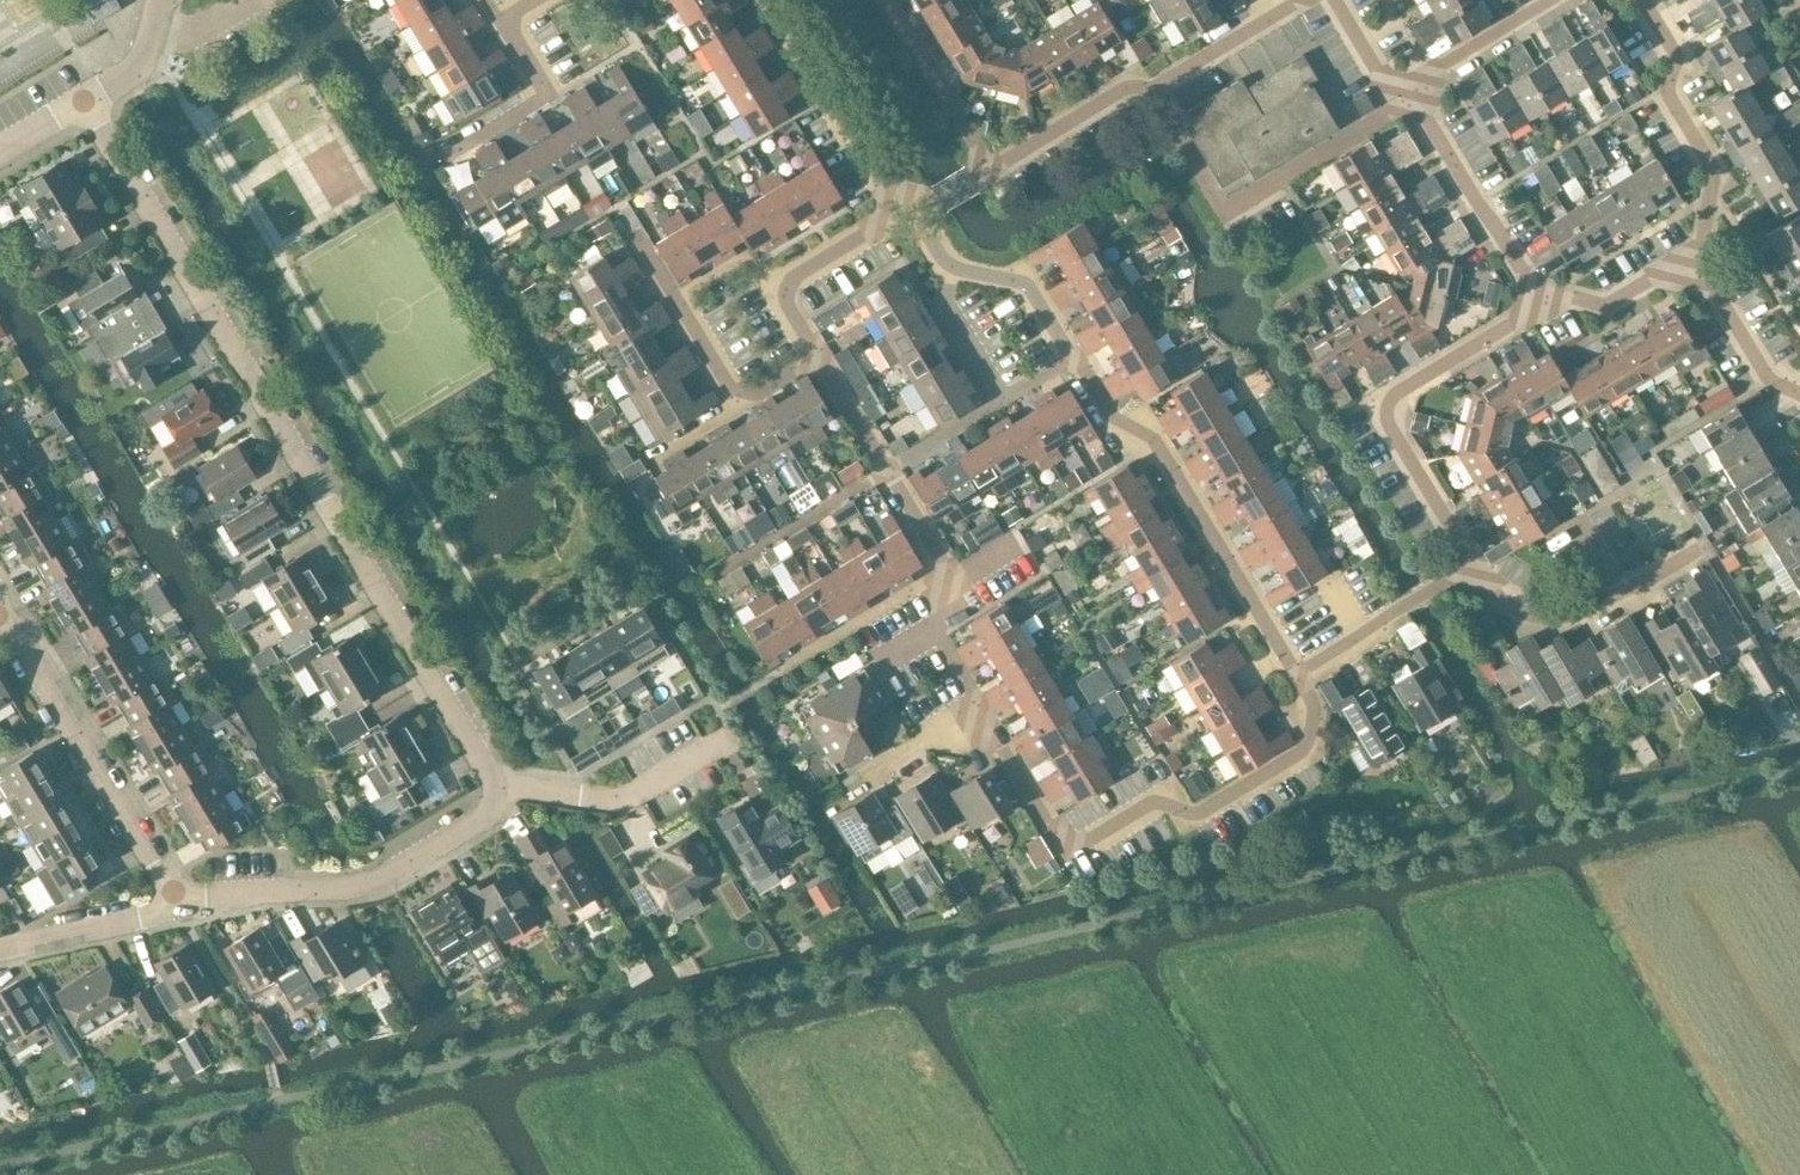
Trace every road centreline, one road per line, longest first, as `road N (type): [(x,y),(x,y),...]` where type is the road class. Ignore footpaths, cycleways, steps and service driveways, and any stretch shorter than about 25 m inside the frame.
road 1 (residential): [(494,789),(80,101)]
road 2 (residential): [(983,715),(1065,848),(1149,802),(1195,815),(1302,751),(1313,707),(1296,676)]
road 3 (residential): [(903,216),(1130,88),(1154,91),(1269,17)]
road 4 (residential): [(1296,676),(1151,436),(1115,419),(1075,362)]
road 5 (residential): [(1473,566),(1385,409),(1396,392),(1540,303)]
road 6 (residential): [(178,906),(376,883),(484,814),(494,789)]
road 7 (residential): [(178,906),(23,641),(0,620)]
road 8 (residential): [(1690,255),(1706,230),(1713,169),(1668,94),(1675,57),(1644,0)]
road 9 (residential): [(886,473),(953,583),(936,632),(983,715)]
road 10 (residential): [(494,789),(617,803),(734,736)]
road 11 (residential): [(1695,549),(1558,618),(1514,606),(1473,566)]
road 12 (residential): [(903,216),(770,0)]
road 13 (residential): [(1410,95),(1540,303)]
road 14 (residential): [(903,216),(777,286),(817,353)]
road 15 (residential): [(1296,676),(1473,566)]
road 16 (residential): [(448,153),(546,94),(499,19)]
road 17 (residential): [(736,404),(635,235)]
road 18 (residential): [(0,946),(178,906)]
road 19 (residential): [(1690,255),(1768,380),(1799,392)]
road 20 (residential): [(1075,362),(1023,284),(940,273)]
road 21 (residential): [(1552,0),(1410,95)]
road 22 (residential): [(1540,303),(1567,297),(1609,306),(1690,255)]
road 23 (residential): [(997,405),(946,319),(940,273)]
road 24 (residential): [(817,353),(886,473)]
road 25 (residential): [(863,780),(983,715)]
road 26 (residential): [(80,101),(138,62),(158,0)]
road 27 (residential): [(886,473),(997,405)]
road 28 (residential): [(1334,0),(1379,74),(1410,95)]

